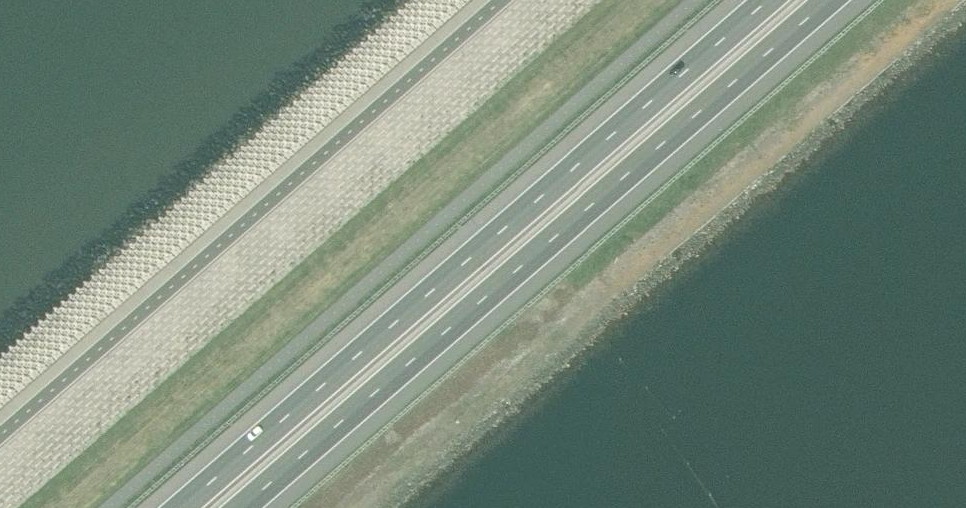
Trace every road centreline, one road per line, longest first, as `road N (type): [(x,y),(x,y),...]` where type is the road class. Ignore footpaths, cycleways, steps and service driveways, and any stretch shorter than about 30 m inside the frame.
road 1 (motorway): [(242,507),(830,0)]
road 2 (motorway): [(762,0),(174,507)]

